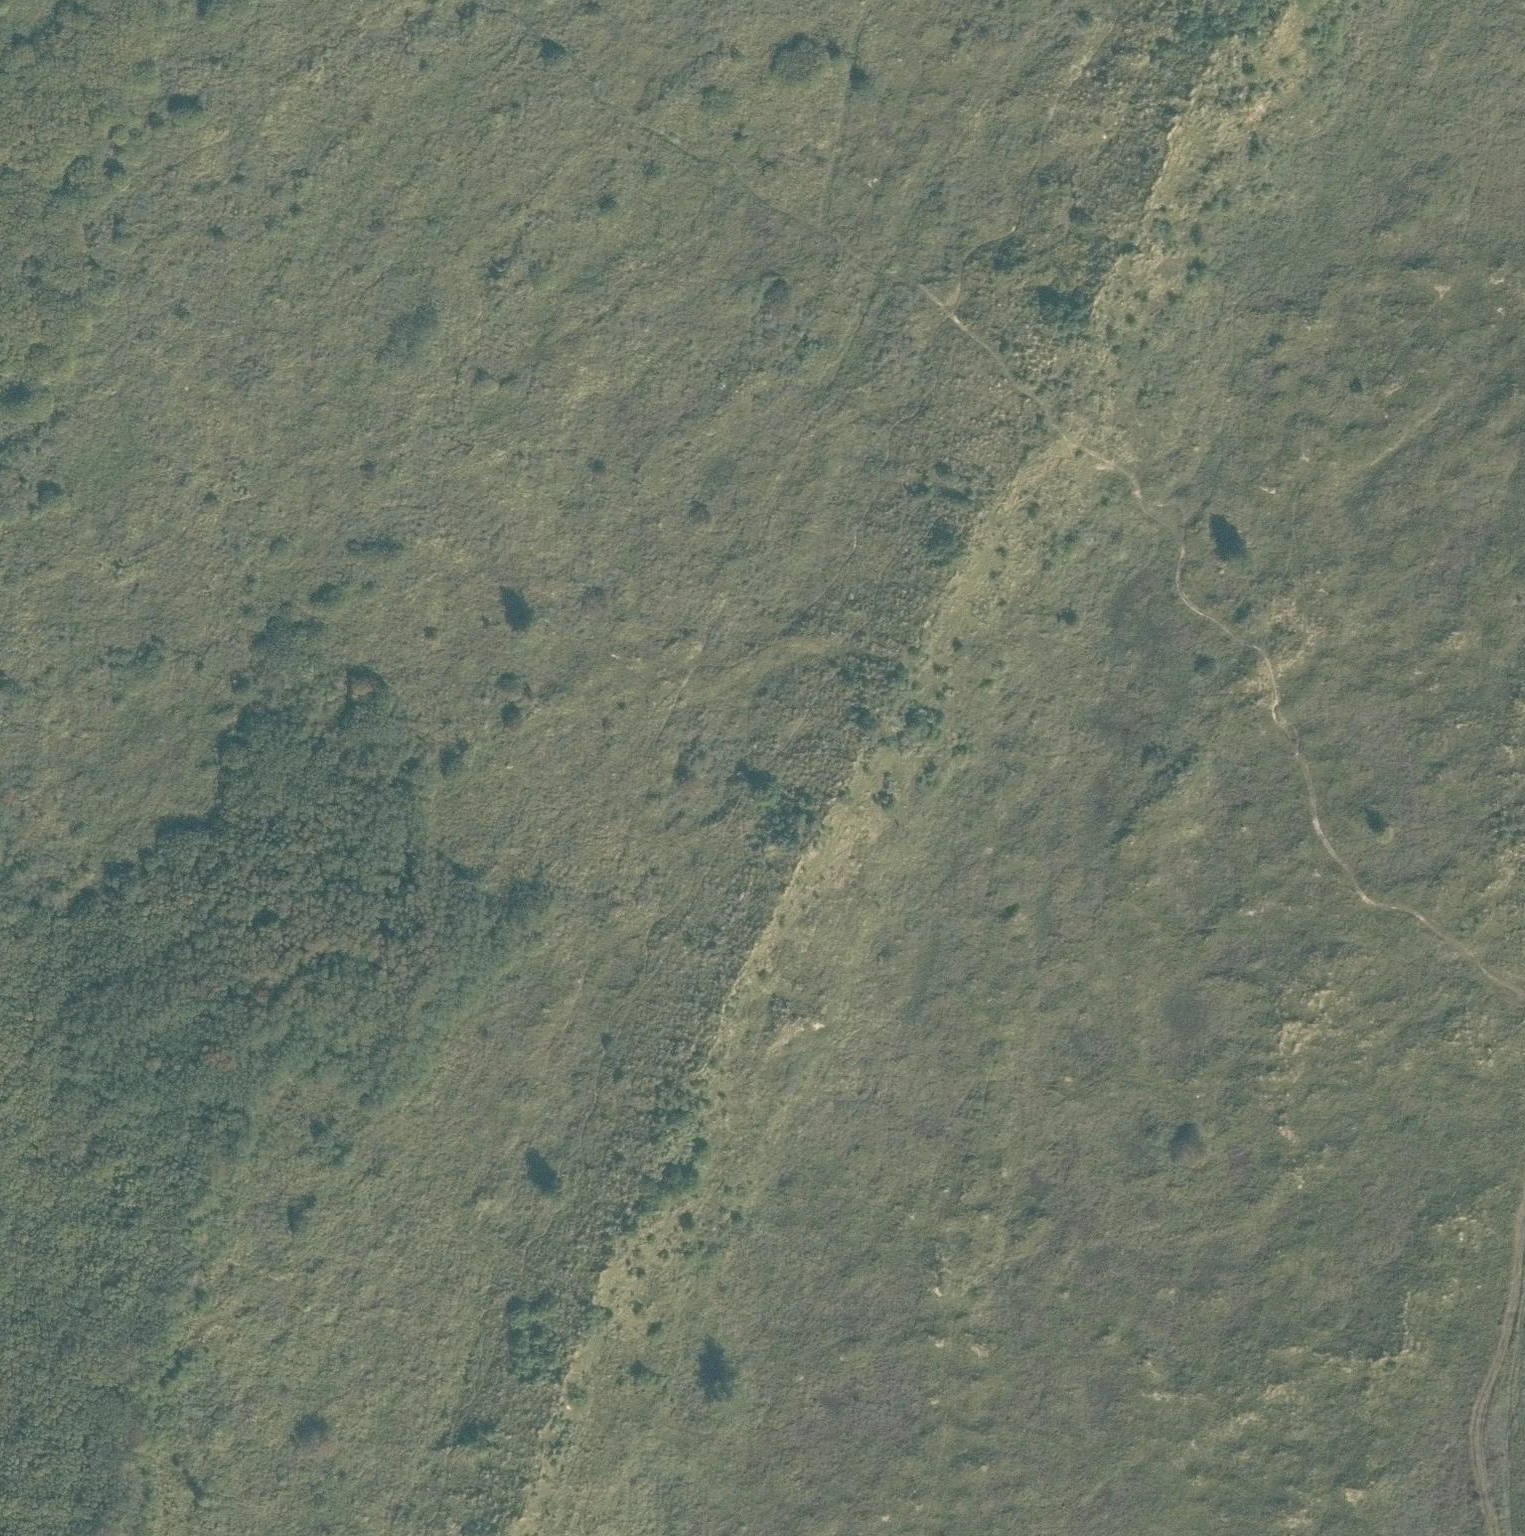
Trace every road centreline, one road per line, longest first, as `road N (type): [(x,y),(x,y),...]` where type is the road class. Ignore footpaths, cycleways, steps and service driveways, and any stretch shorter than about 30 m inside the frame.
road 1 (track): [(1491,1535),(1481,1405),(1515,1306),(1524,1233)]

